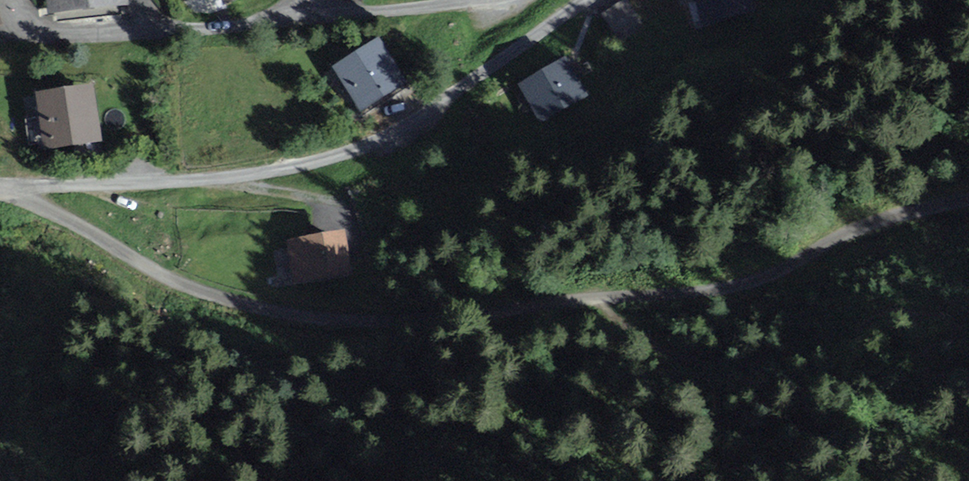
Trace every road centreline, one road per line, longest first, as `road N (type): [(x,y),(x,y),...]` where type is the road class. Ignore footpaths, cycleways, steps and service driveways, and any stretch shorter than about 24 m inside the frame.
road 1 (unclassified): [(968,200),(882,221),(760,279),(700,293),(377,322),(284,314),(209,294),(2,188)]
road 2 (residential): [(581,0),(392,134),(353,151),(234,177),(2,188)]

